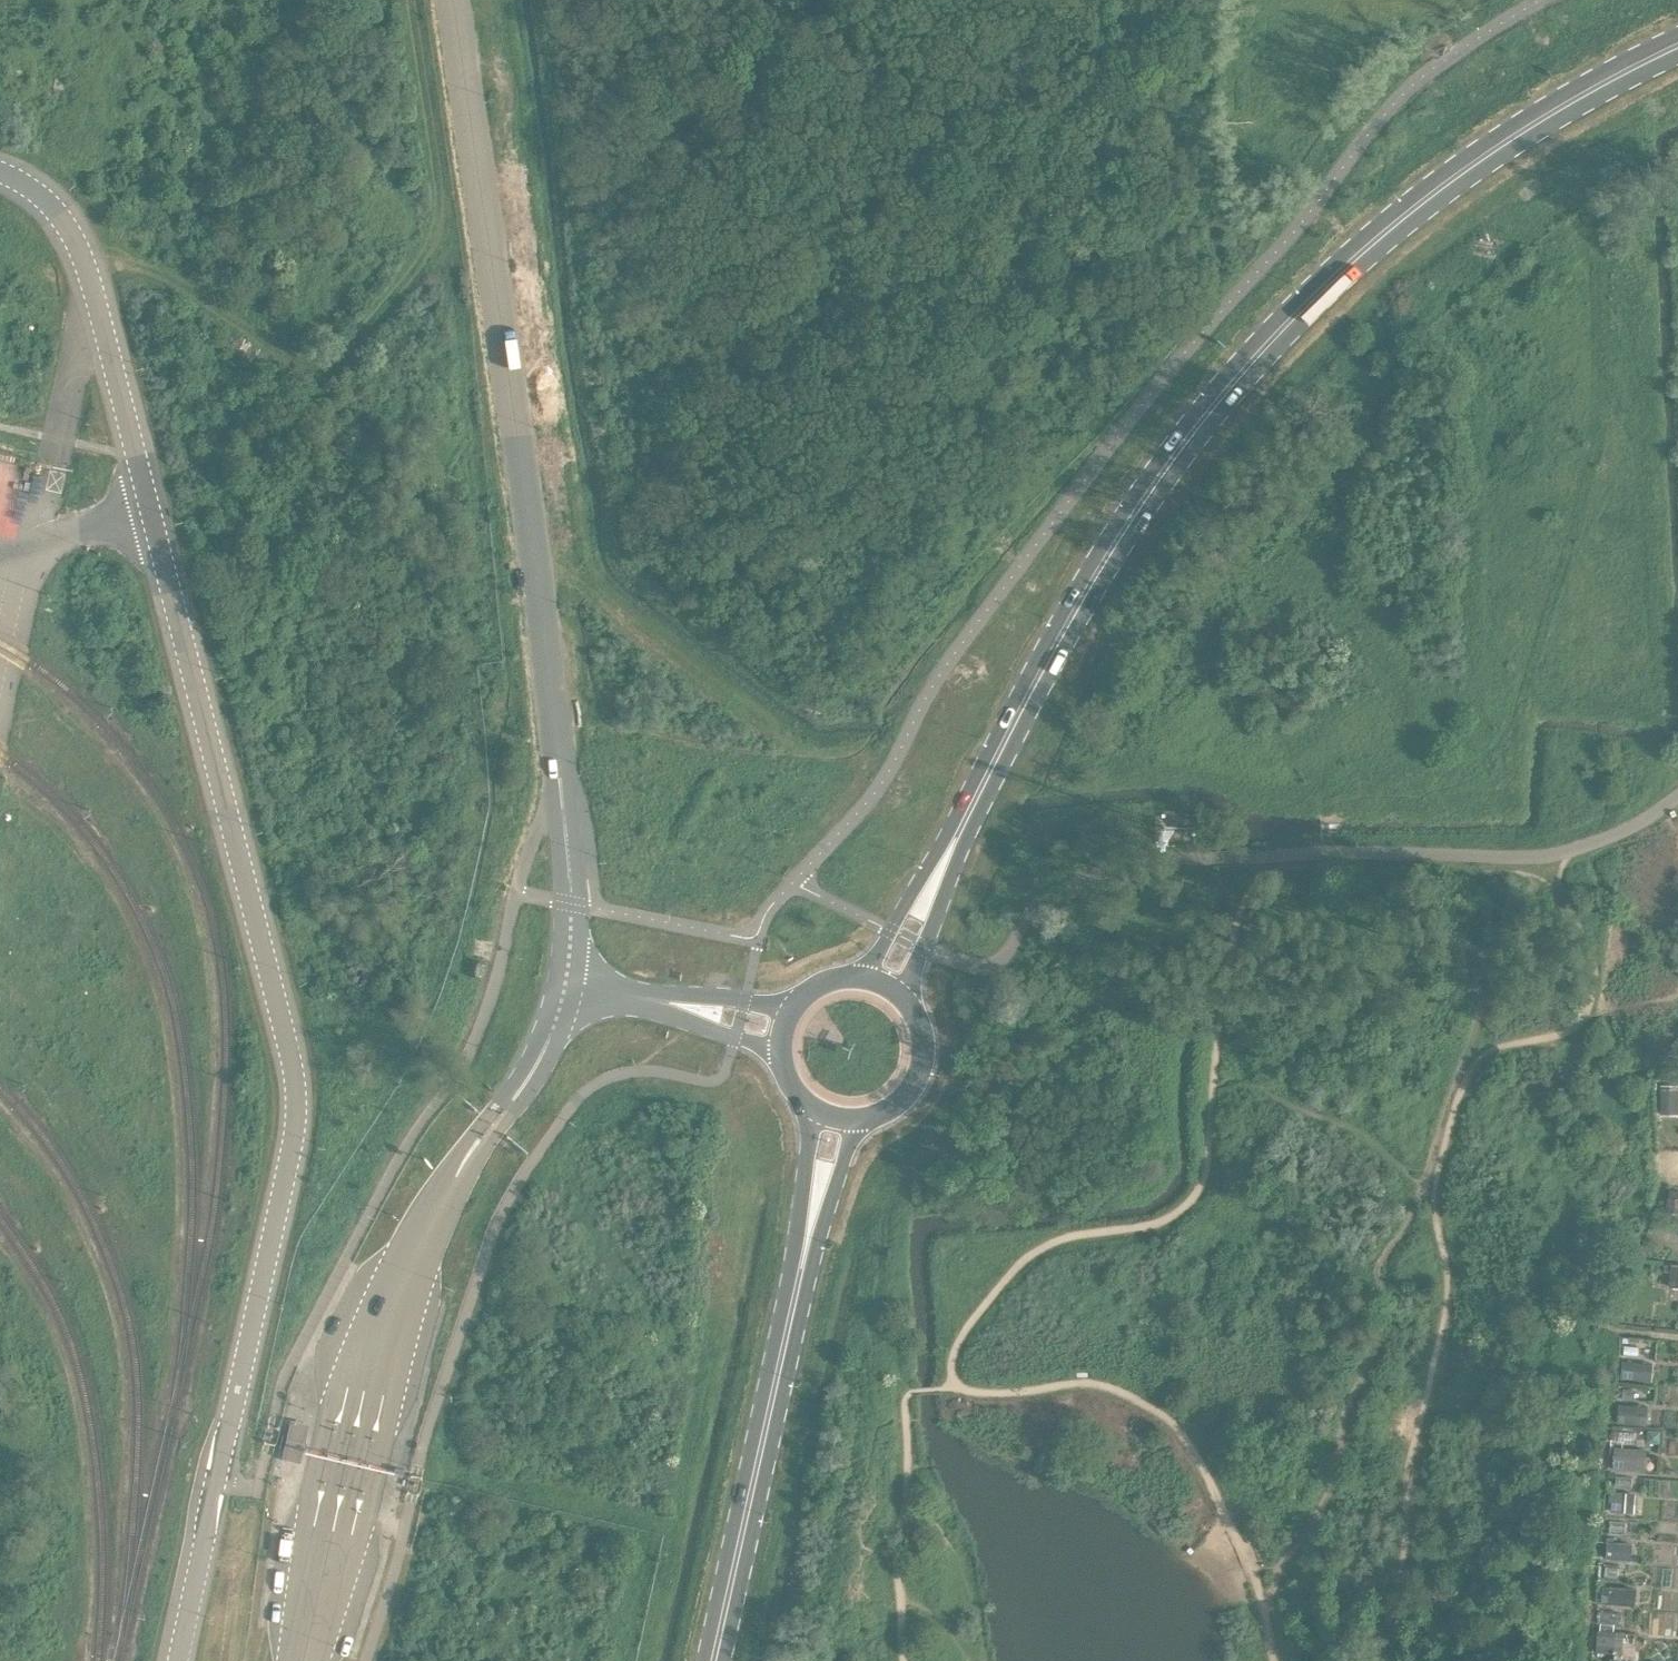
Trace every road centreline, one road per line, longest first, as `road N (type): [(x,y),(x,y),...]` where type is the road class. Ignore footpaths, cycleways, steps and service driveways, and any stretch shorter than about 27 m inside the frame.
road 1 (primary): [(1677,48),(1442,184),(1233,376),(1055,655),(882,986)]
road 2 (primary): [(712,1660),(833,1123)]
road 3 (unclassified): [(565,983),(570,903),(540,584)]
road 4 (unclassified): [(782,1029),(565,983)]
road 5 (primary): [(833,1123),(876,1121),(895,1111),(920,1077),(925,1056),(914,1014),(882,986)]
road 6 (unclassified): [(491,1126),(531,1077),(565,983)]
road 7 (primary): [(882,986),(834,981),(794,1008),(782,1029)]

